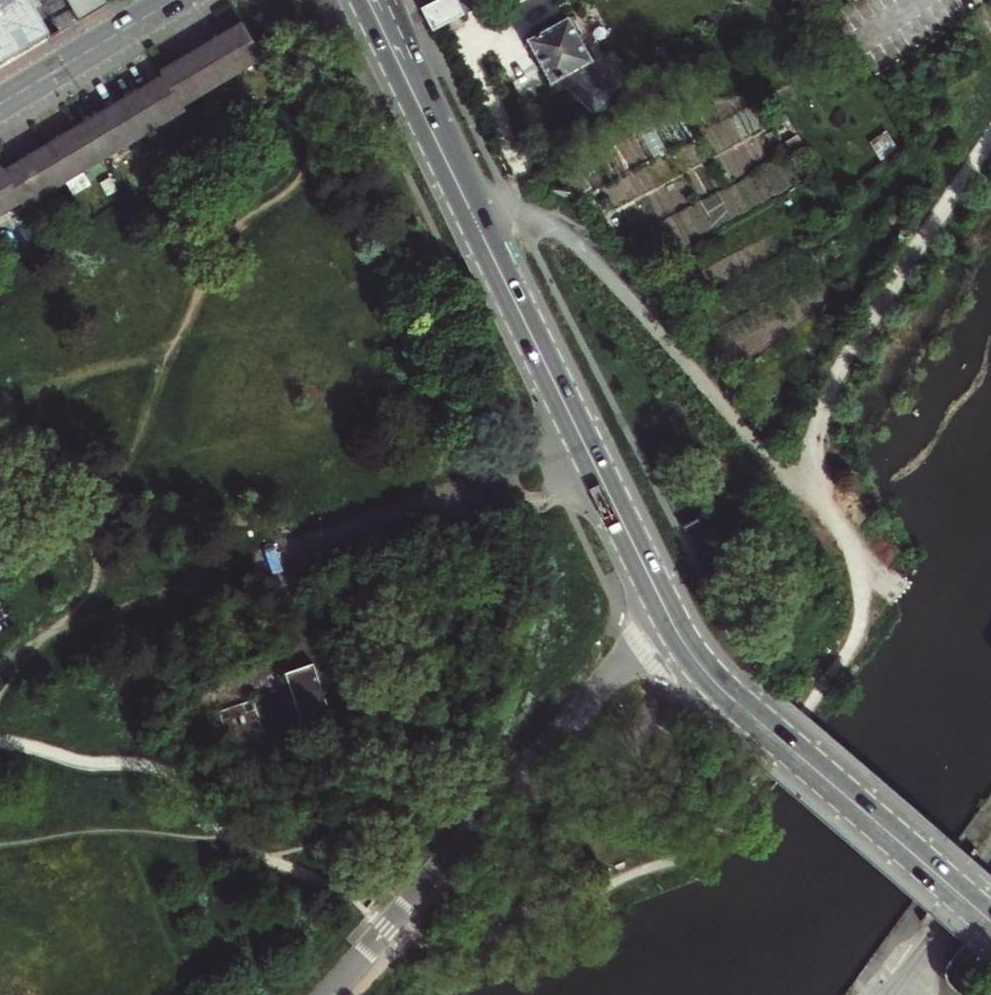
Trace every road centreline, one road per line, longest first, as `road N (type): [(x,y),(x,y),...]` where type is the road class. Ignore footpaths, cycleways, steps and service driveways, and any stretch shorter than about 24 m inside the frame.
road 1 (primary): [(370,0),(687,650),(736,704),(990,923)]
road 2 (residential): [(0,105),(174,0)]

